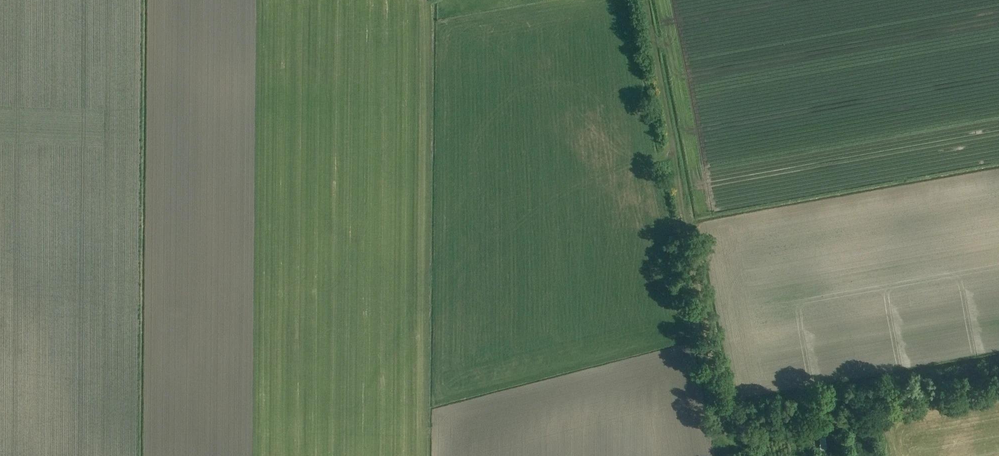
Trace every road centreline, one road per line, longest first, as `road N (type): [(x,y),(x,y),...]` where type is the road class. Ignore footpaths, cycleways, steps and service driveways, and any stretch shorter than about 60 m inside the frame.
road 1 (track): [(639,0),(719,419)]

